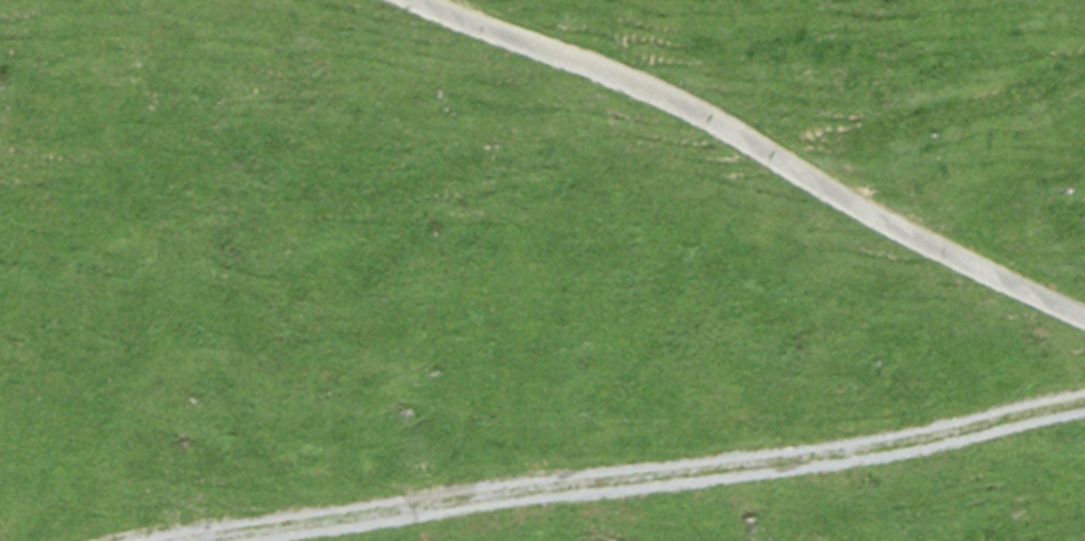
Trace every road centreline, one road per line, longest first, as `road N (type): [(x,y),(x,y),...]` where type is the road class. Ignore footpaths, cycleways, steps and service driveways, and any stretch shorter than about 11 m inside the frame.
road 1 (track): [(1084,398),(914,444),(574,481),(161,540)]
road 2 (track): [(1084,317),(792,182),(620,75),(403,0)]

